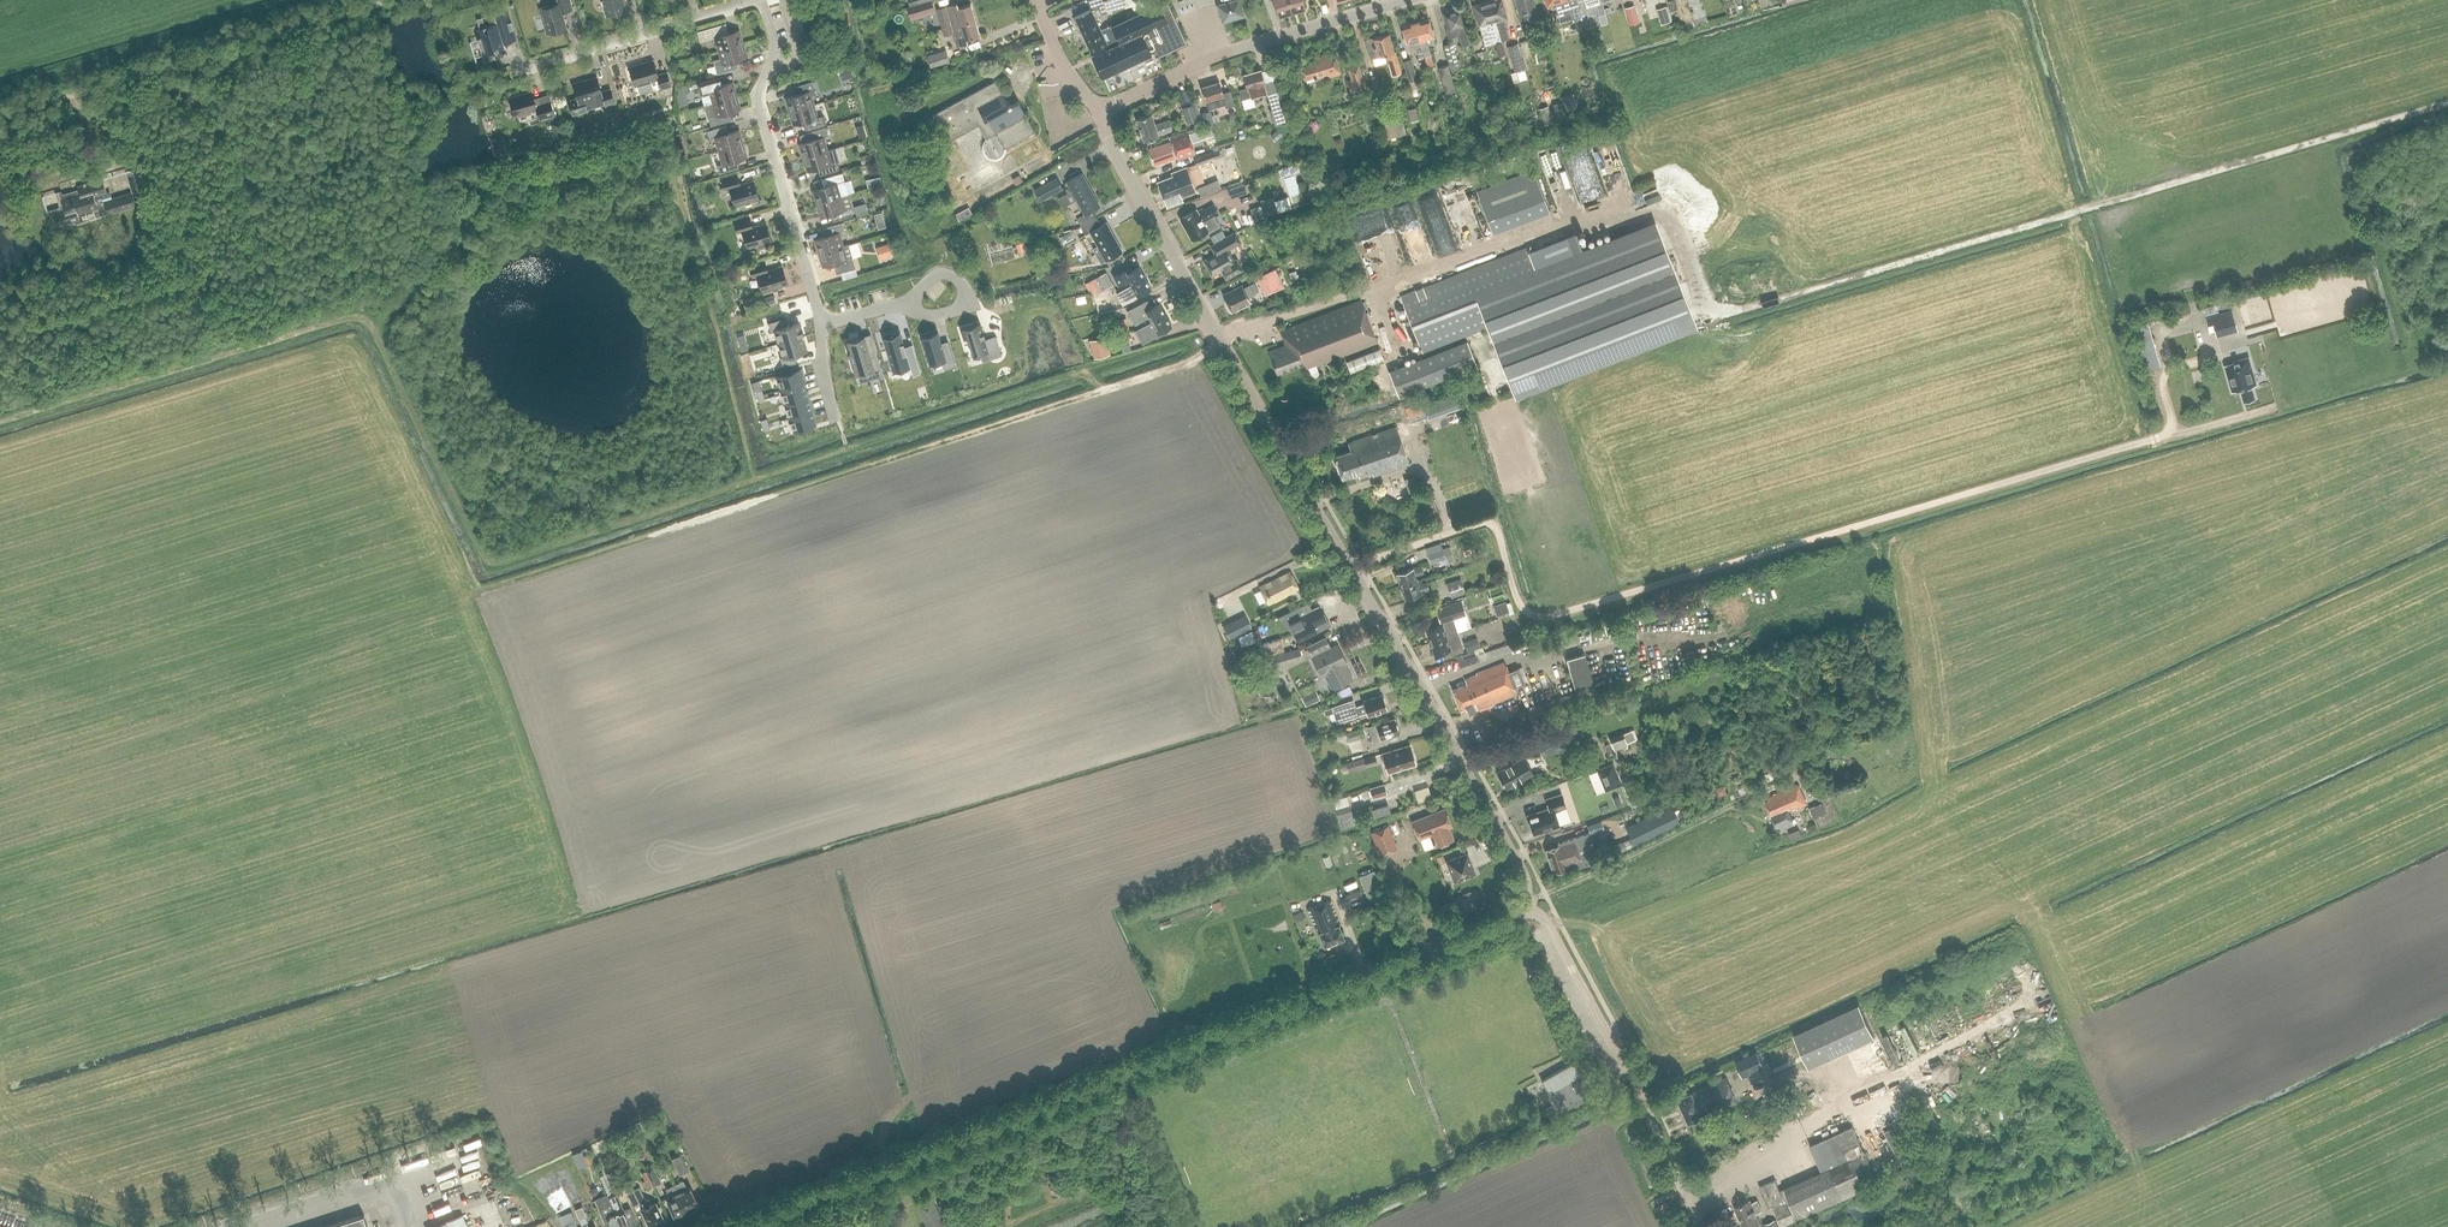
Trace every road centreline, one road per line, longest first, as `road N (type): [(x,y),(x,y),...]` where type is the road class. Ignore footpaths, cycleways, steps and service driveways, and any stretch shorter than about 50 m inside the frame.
road 1 (unclassified): [(1525,912),(1515,858),(1097,115)]
road 2 (unclassified): [(739,1226),(1525,912)]
road 3 (unclassified): [(1525,912),(1555,932),(1701,1226)]
road 4 (unclassified): [(392,0),(66,99)]
road 5 (unclassified): [(1097,115),(1241,46),(1403,0)]
road 6 (residential): [(824,331),(757,97),(774,60)]
road 7 (residential): [(517,70),(759,1)]
road 8 (unclassified): [(1097,115),(1033,0)]

